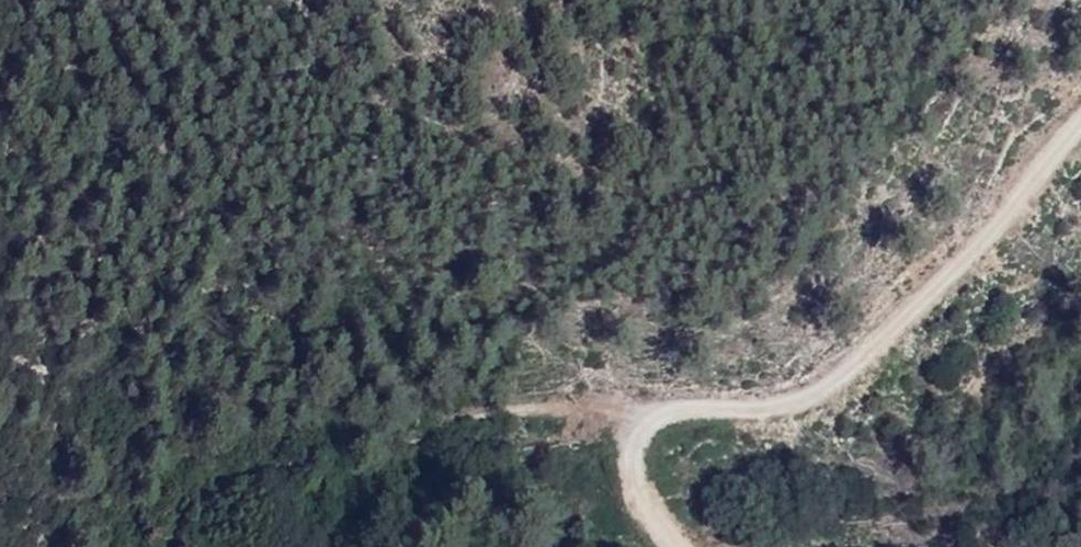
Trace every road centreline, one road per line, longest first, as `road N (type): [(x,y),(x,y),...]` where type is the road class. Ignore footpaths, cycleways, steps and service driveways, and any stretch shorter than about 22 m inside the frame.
road 1 (track): [(680,546),(631,483),(640,421),(666,407),(773,406),(821,392),(975,251),(1080,119)]

